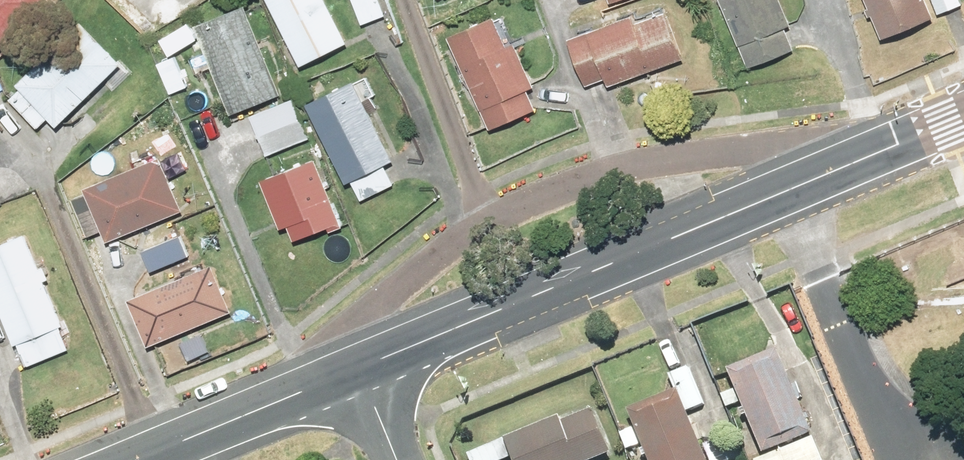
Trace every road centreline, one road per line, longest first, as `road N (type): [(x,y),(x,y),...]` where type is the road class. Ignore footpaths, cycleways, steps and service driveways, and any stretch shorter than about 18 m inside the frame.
road 1 (residential): [(305,388),(417,273),(486,219),(566,186),(654,166),(757,155),(859,157)]
road 2 (tertiary): [(859,157),(358,368)]
road 3 (tertiary): [(305,388),(135,459)]

